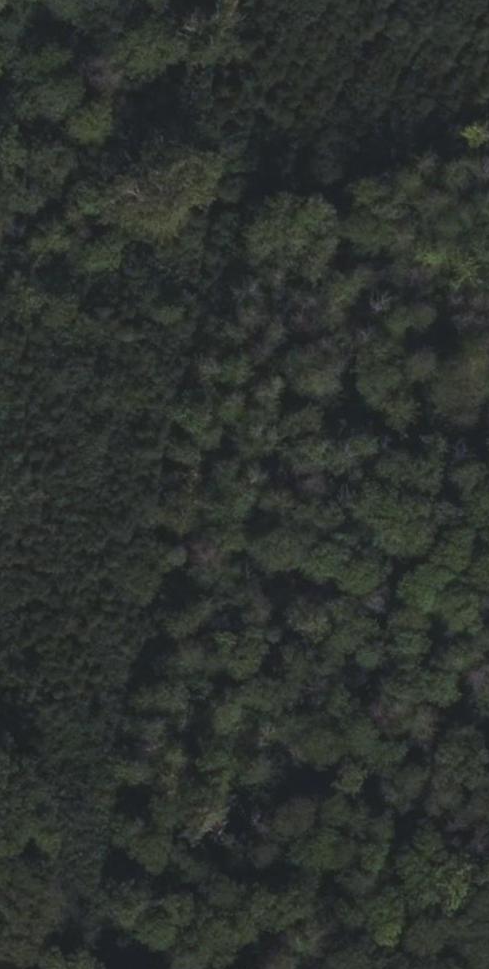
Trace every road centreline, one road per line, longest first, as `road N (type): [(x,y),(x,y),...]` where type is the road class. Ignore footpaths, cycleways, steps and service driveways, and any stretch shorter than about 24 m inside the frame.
road 1 (track): [(0,935),(242,968)]

